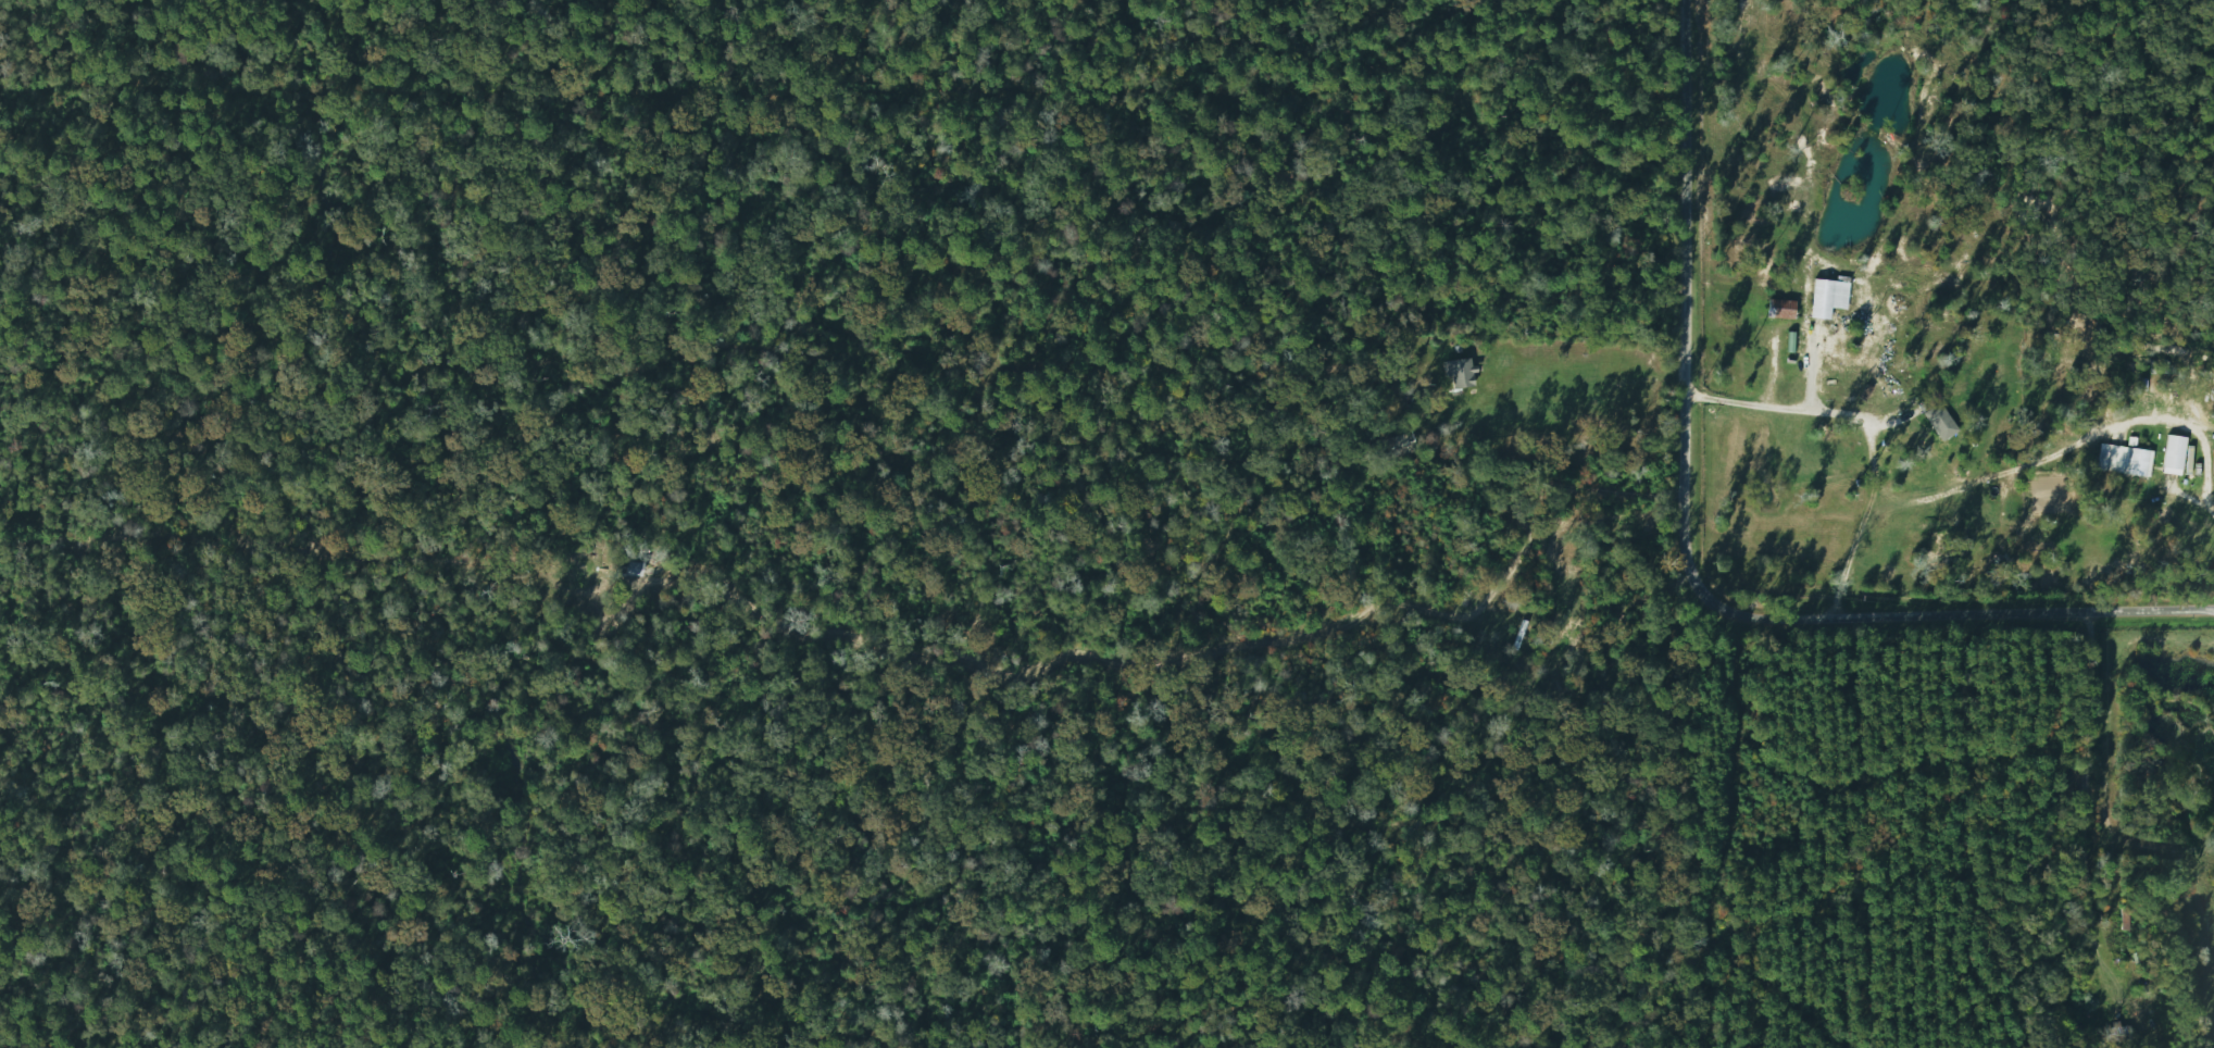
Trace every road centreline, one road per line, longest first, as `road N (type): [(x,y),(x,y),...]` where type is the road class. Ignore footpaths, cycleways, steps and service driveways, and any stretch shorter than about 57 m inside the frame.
road 1 (residential): [(2213,619),(1778,627),(1727,606),(1694,573),(1698,0)]
road 2 (residential): [(2096,619),(2068,999)]

